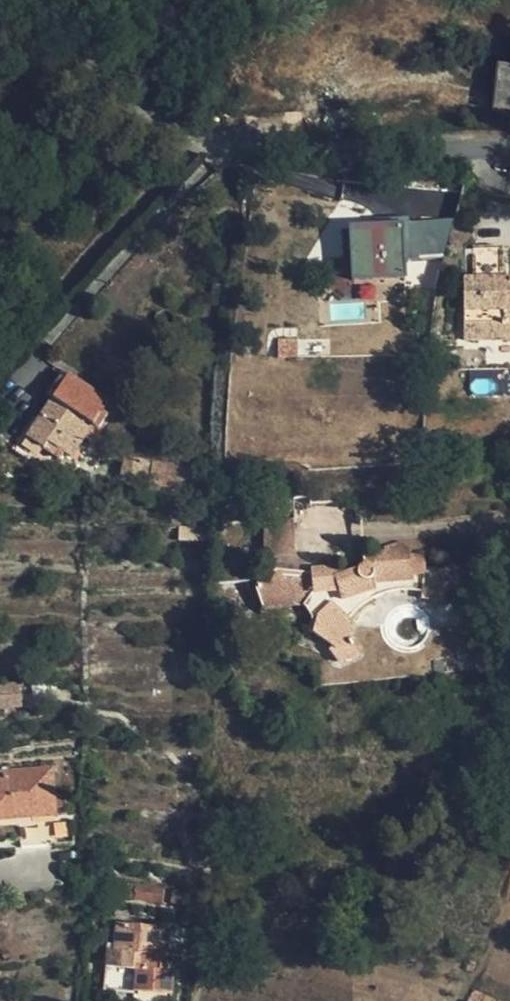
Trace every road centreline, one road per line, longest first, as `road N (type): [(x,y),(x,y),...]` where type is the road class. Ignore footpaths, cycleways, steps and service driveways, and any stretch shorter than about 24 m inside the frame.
road 1 (residential): [(509,146),(248,150),(198,139),(125,95),(39,0)]

